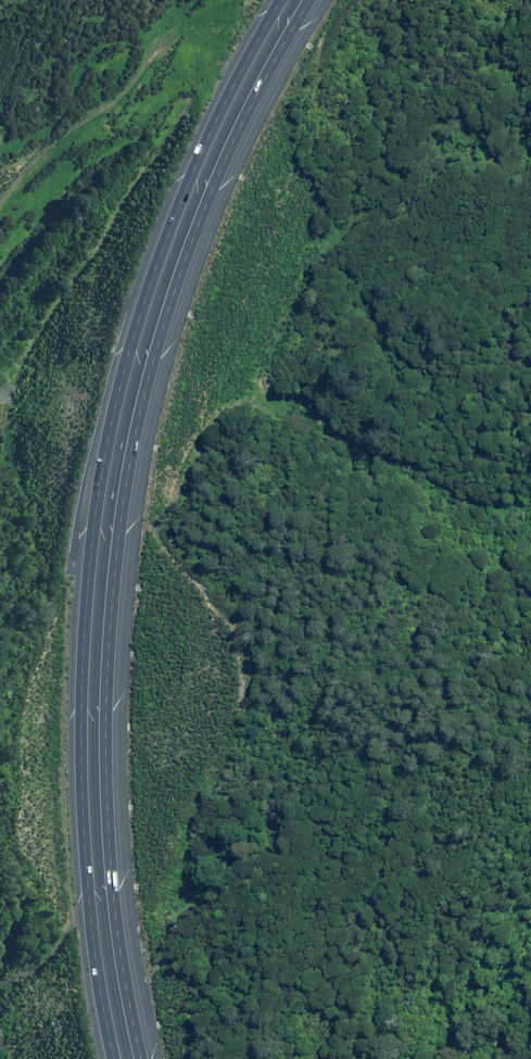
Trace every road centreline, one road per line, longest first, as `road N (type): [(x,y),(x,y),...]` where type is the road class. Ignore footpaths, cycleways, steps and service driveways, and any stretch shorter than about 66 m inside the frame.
road 1 (motorway): [(310,0),(219,175),(182,275),(151,371),(118,544),(107,641),(106,818),(141,1058)]
road 2 (motorway): [(115,1058),(94,949),(79,754),(93,540),(111,437),(163,253),(232,91),(282,0)]

